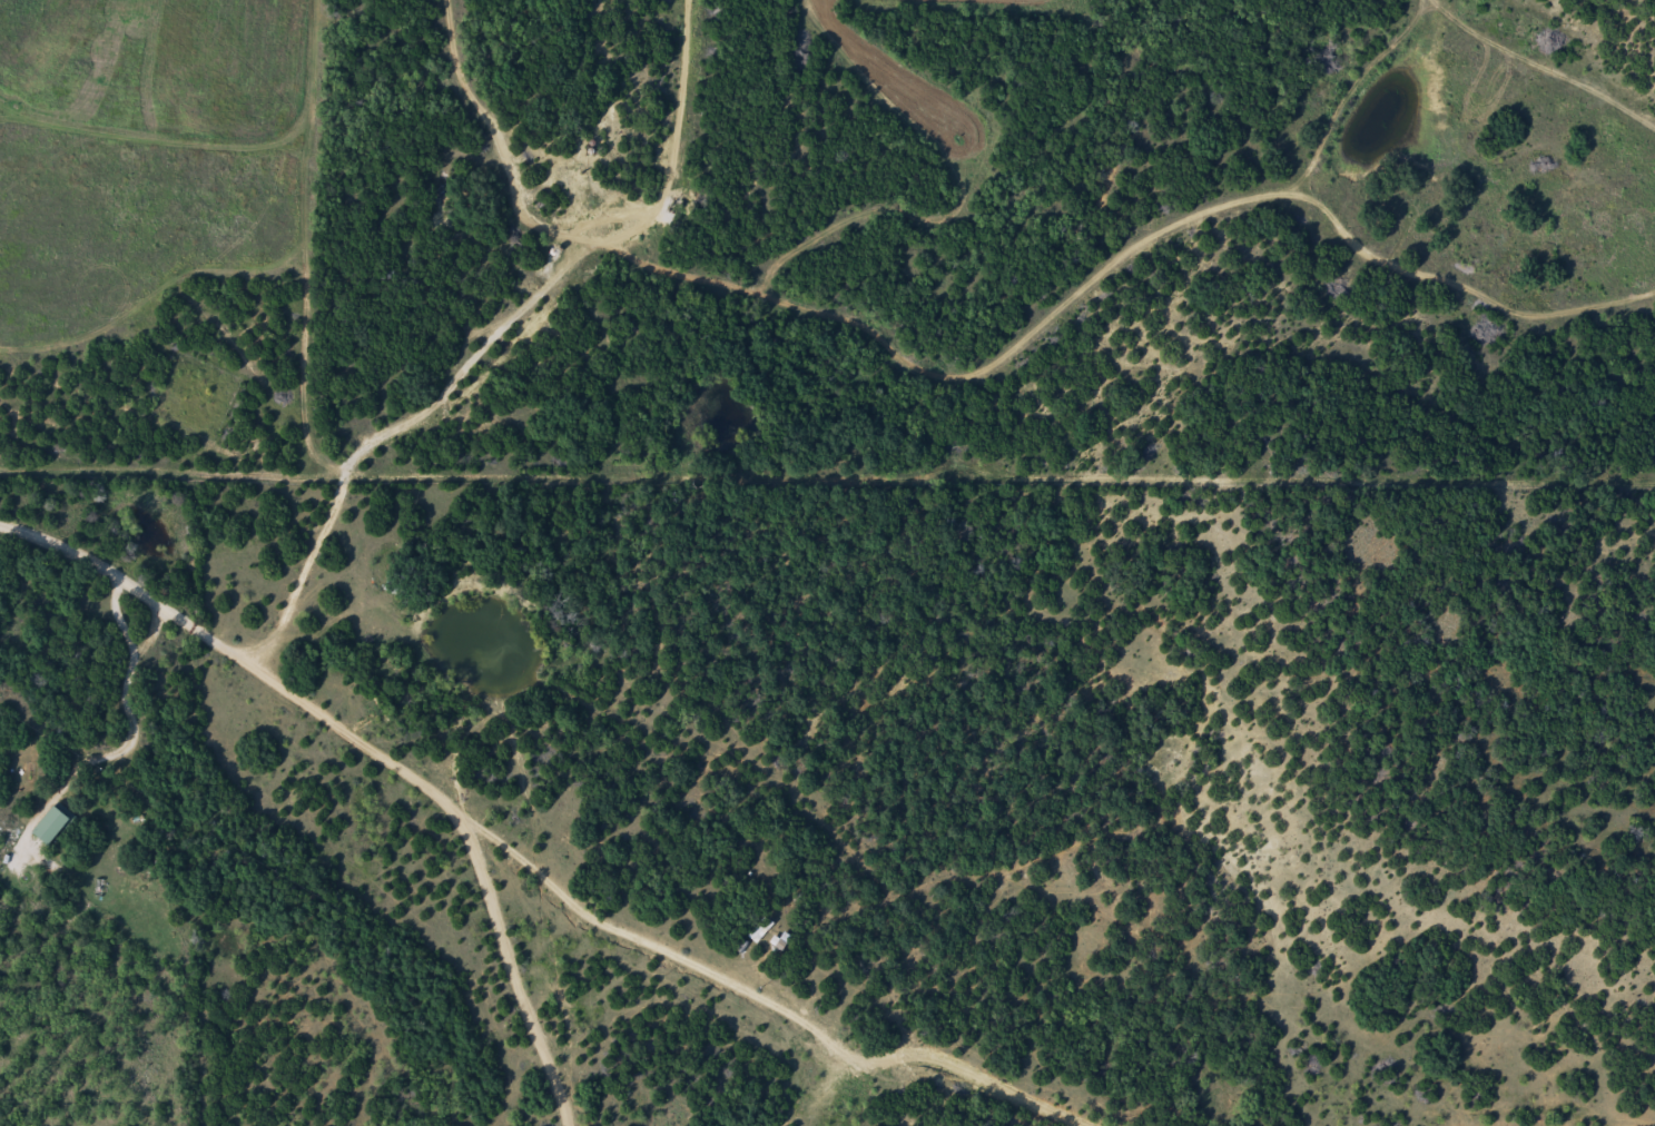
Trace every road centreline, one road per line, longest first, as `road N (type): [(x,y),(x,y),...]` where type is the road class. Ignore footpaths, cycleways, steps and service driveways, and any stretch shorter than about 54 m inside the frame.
road 1 (residential): [(0,523),(67,545),(124,576),(434,789),(479,842),(501,913)]
road 2 (residential): [(1047,1125),(968,1100),(602,901),(501,913)]
road 3 (residential): [(501,913),(574,1125)]

